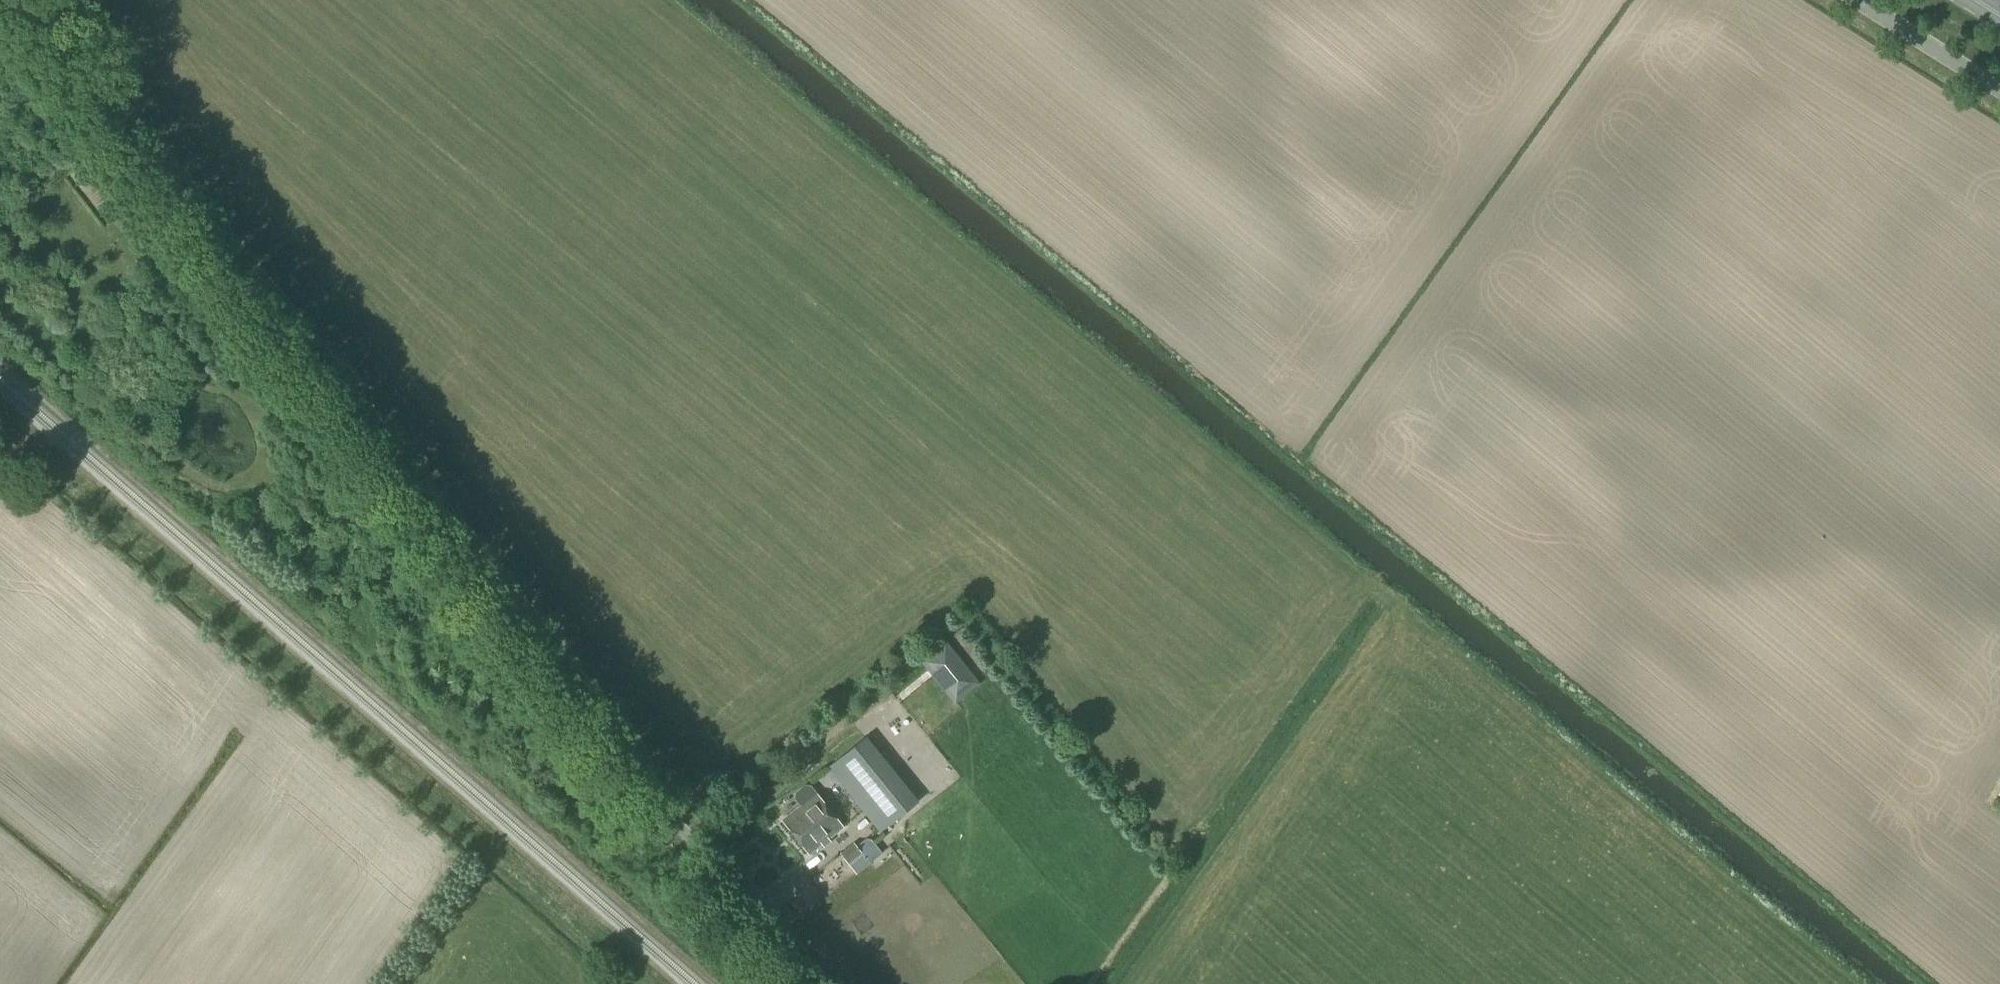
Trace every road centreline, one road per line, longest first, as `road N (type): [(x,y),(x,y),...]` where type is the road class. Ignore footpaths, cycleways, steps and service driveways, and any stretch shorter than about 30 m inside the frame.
road 1 (track): [(807,983),(20,0)]
road 2 (unclassified): [(1999,100),(1839,0)]

